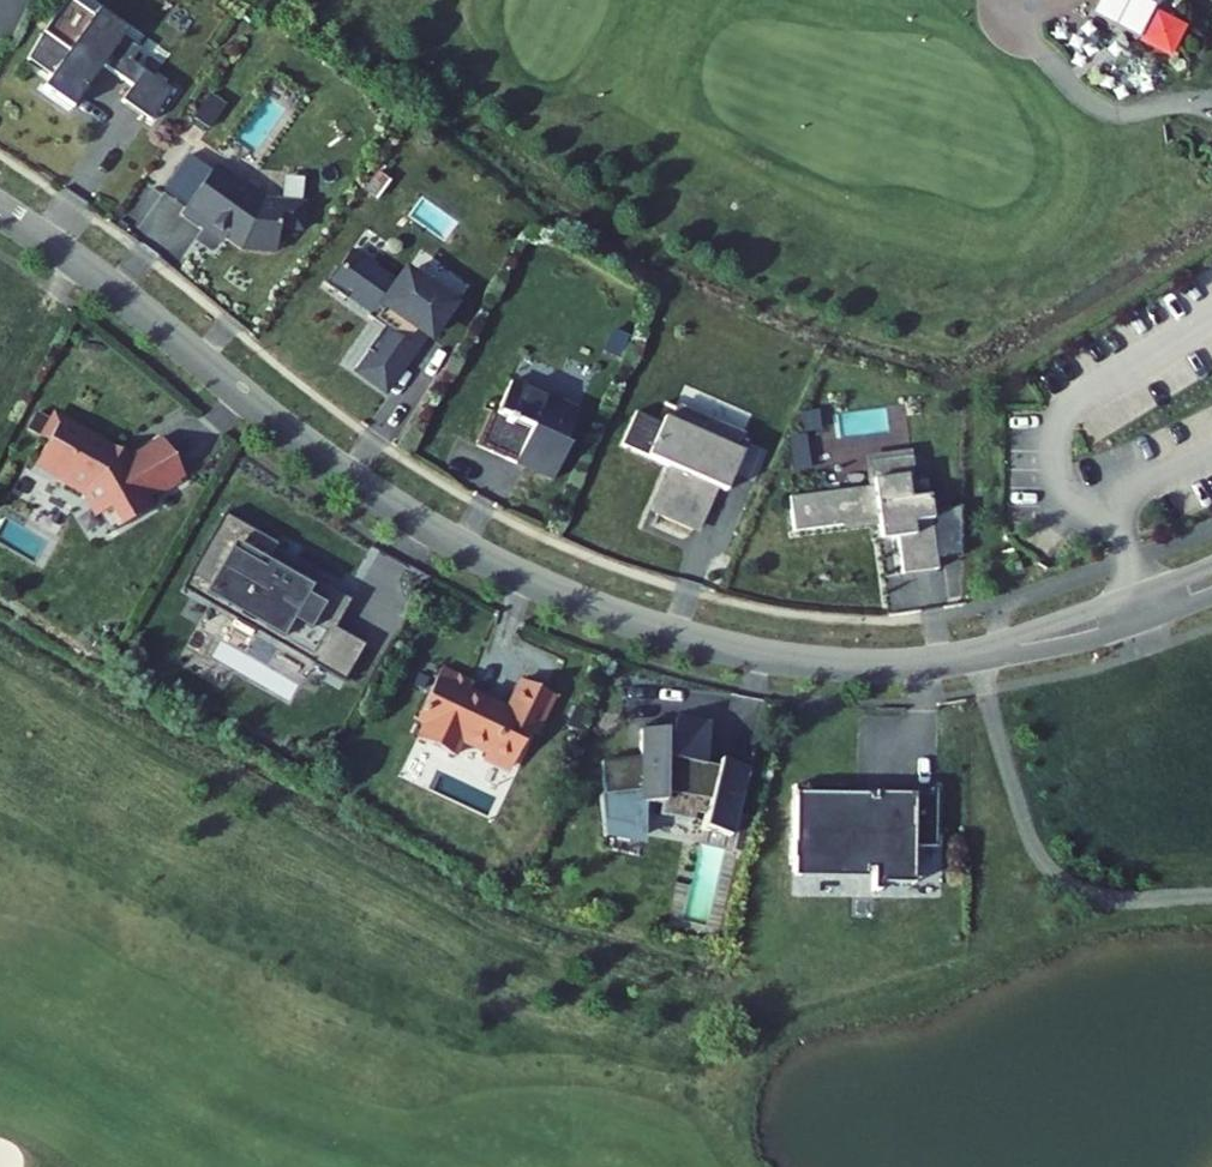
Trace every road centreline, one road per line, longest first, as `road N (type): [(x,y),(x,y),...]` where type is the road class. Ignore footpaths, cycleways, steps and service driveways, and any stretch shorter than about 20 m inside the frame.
road 1 (residential): [(1211,580),(1076,629),(923,662),(779,657),(653,625),(527,578),(398,508),(0,209)]

